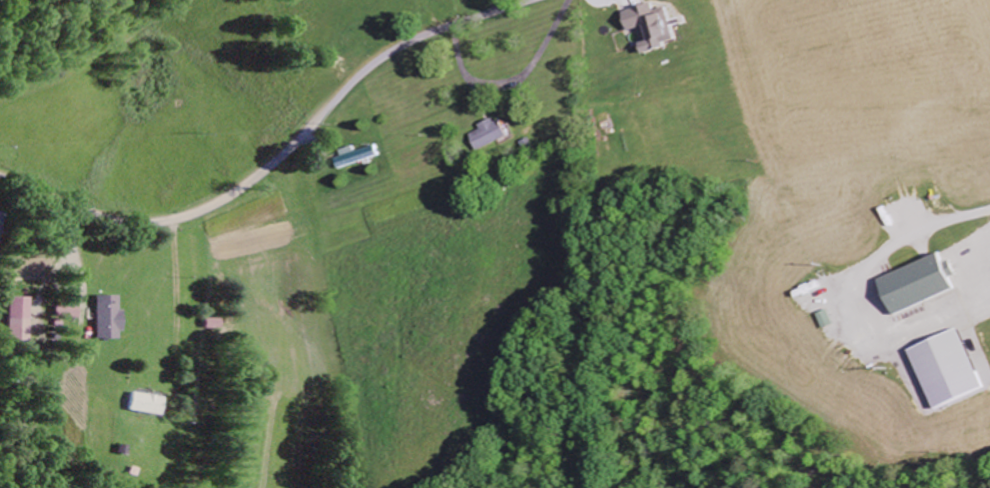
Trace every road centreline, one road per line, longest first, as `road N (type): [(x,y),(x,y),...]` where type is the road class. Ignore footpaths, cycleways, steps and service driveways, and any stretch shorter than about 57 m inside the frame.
road 1 (residential): [(530,0),(380,60),(266,172),(184,217),(121,220),(0,177)]

